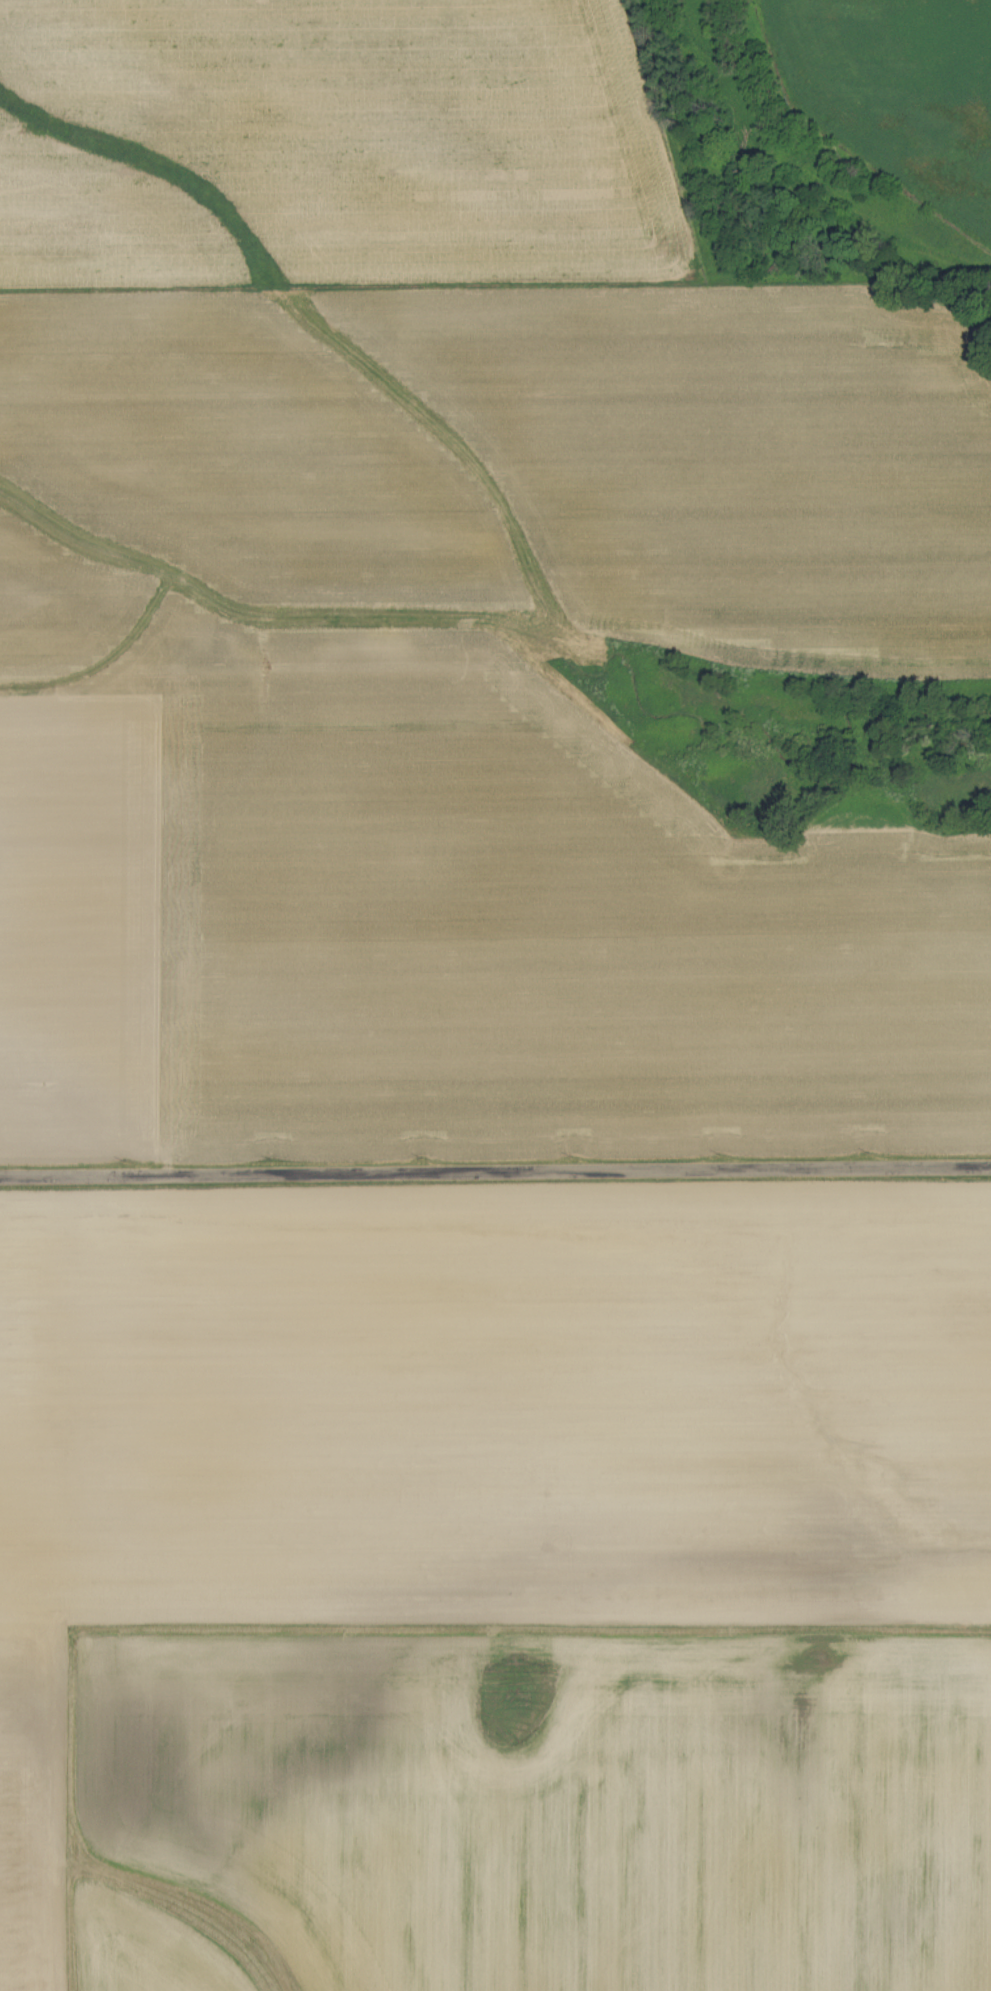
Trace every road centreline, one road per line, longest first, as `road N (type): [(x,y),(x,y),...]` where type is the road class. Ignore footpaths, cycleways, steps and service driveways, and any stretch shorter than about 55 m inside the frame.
road 1 (residential): [(990,1166),(0,1183)]

